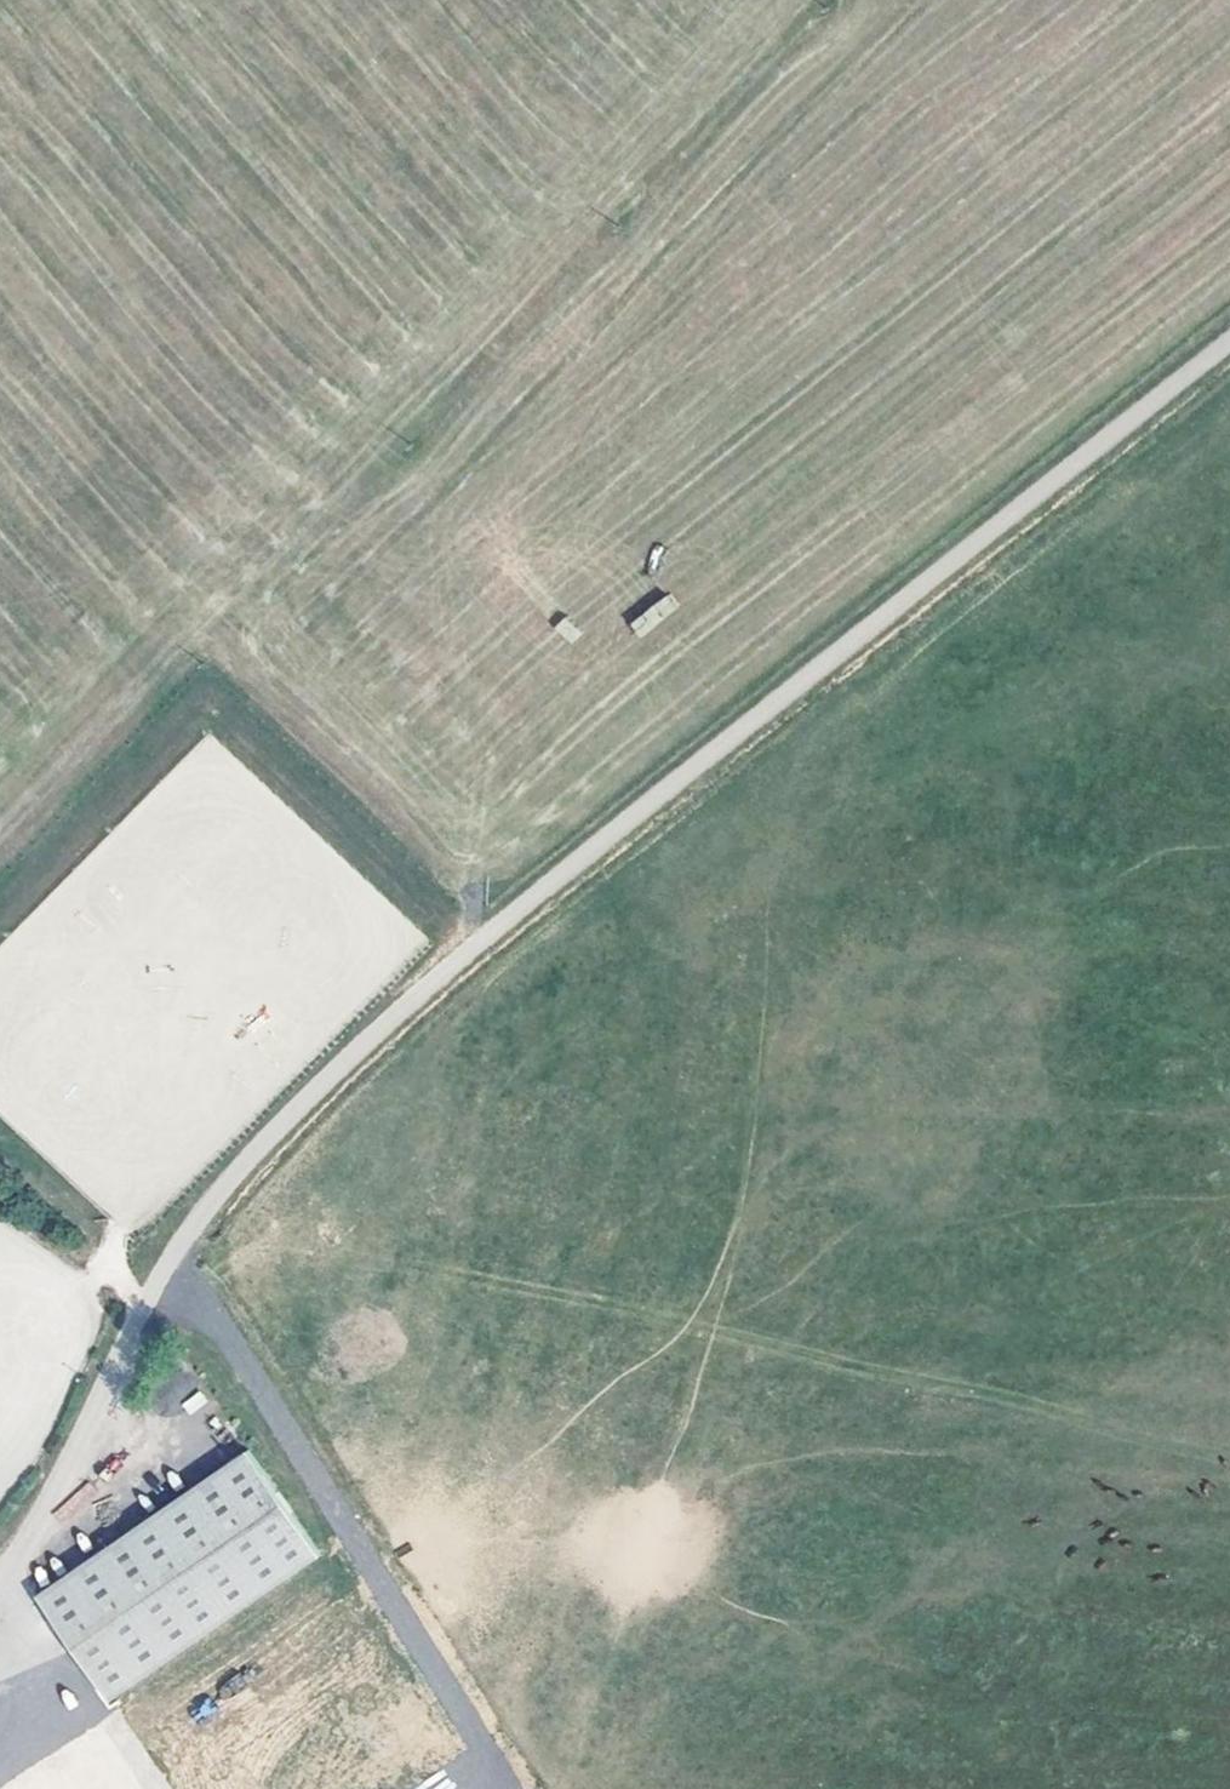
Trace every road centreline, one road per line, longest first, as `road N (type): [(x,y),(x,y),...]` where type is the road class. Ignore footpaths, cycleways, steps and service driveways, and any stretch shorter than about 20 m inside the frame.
road 1 (unclassified): [(145,1308),(237,1175),(449,969),(1229,345)]
road 2 (track): [(183,1248),(522,1788)]

